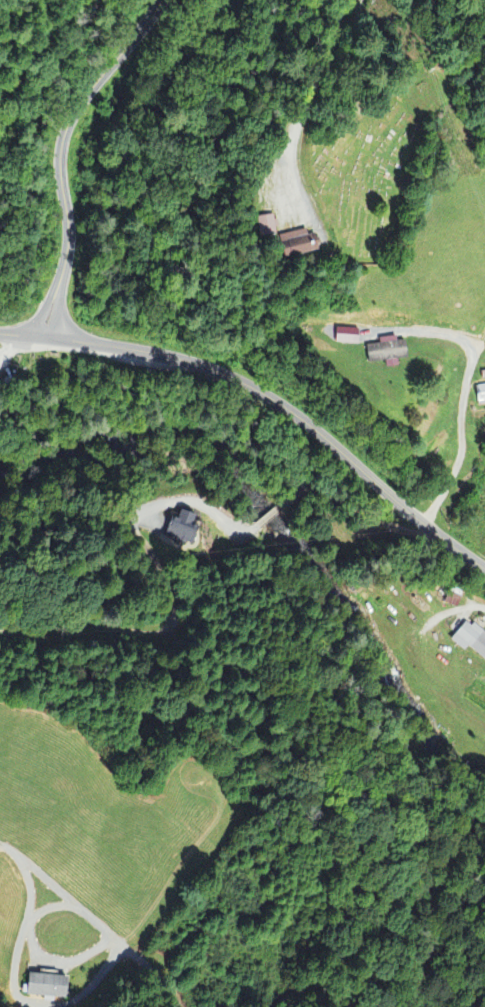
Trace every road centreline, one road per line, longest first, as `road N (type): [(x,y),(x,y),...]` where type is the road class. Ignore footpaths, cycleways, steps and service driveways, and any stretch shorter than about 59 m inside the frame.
road 1 (tertiary): [(51,338),(167,356),(248,385),(299,415),(484,568)]
road 2 (residential): [(163,0),(64,128),(68,230),(51,338)]
road 3 (residential): [(349,0),(298,128),(289,212)]

